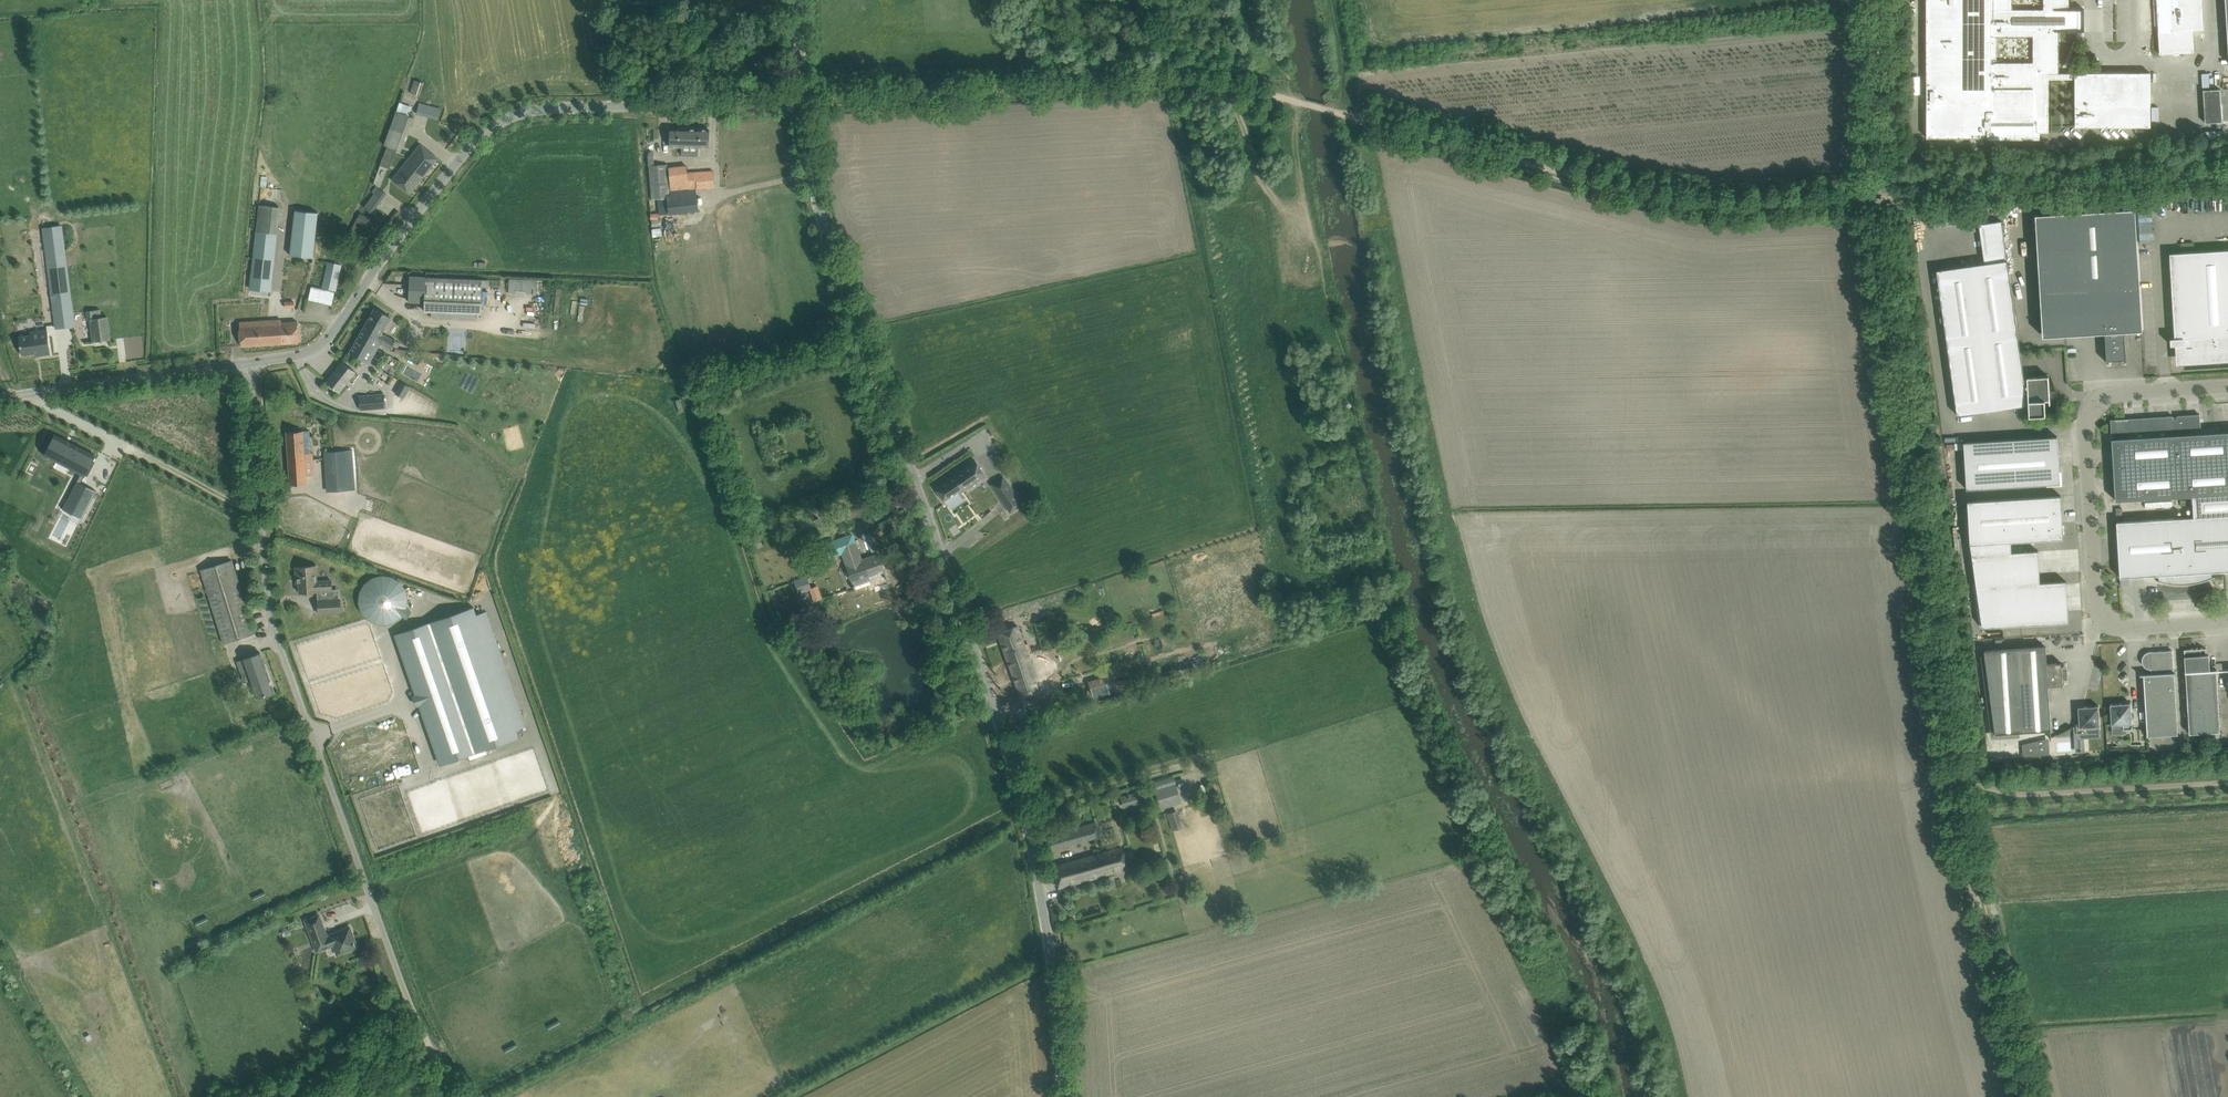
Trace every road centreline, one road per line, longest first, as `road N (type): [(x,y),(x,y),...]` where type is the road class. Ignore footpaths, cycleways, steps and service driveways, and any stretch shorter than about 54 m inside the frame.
road 1 (track): [(1875,0),(1873,180),(1913,500),(1960,824),(2025,1096)]
road 2 (unclassified): [(1062,1096),(1053,966),(1024,810),(833,257),(802,101)]
road 3 (residential): [(247,363),(270,610),(418,1020)]
road 4 (track): [(1875,197),(1713,205),(1671,199),(1340,113)]
road 5 (residential): [(247,363),(301,354),(333,333),(442,180),(491,128),(528,112),(626,106)]
road 6 (track): [(1288,98),(1184,83),(802,101)]
road 7 (unclassified): [(2227,622),(2114,626),(2103,615),(2086,424),(2106,397),(2227,387)]
road 8 (track): [(1875,197),(2227,175)]
road 9 (track): [(34,393),(260,511)]
road 10 (unclassified): [(0,397),(247,363)]
road 11 (track): [(1216,87),(1237,112),(1298,246),(1305,293)]
road 12 (unclassified): [(626,106),(802,101)]
road 13 (track): [(1193,768),(1024,810)]
road 14 (track): [(456,1096),(431,1050),(336,1096)]

